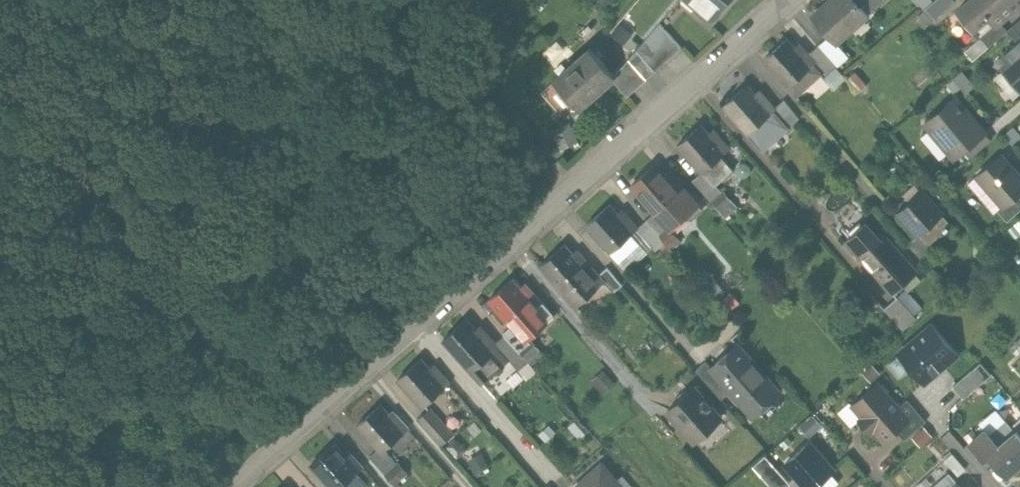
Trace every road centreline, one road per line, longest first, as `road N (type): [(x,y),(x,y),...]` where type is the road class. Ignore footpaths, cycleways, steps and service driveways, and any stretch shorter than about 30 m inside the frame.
road 1 (residential): [(236,486),(791,0)]

